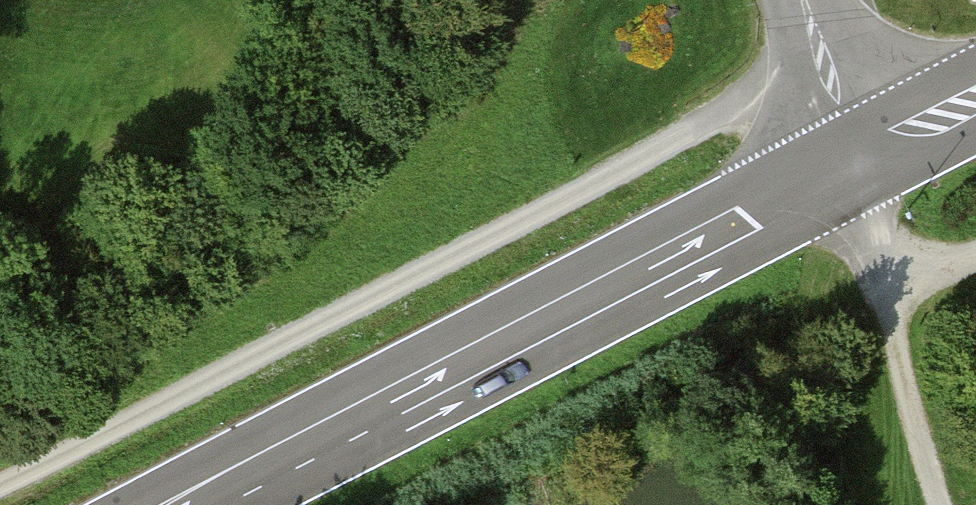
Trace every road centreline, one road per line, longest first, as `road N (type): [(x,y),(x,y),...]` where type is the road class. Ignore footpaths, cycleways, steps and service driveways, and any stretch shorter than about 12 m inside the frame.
road 1 (track): [(827,70),(0,491)]
road 2 (primary): [(209,504),(851,163)]
road 3 (track): [(944,504),(851,163)]
road 4 (residential): [(851,163),(805,0)]
road 5 (primary): [(851,163),(975,99)]

